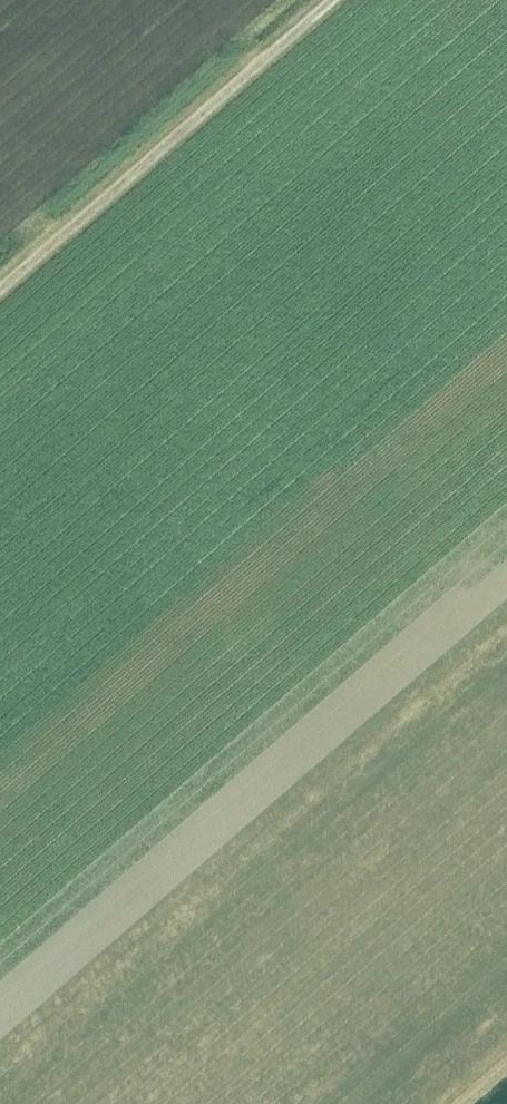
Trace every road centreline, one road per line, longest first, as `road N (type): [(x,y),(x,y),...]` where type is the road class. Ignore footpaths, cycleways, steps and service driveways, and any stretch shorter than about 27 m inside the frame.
road 1 (track): [(0,288),(331,0)]

